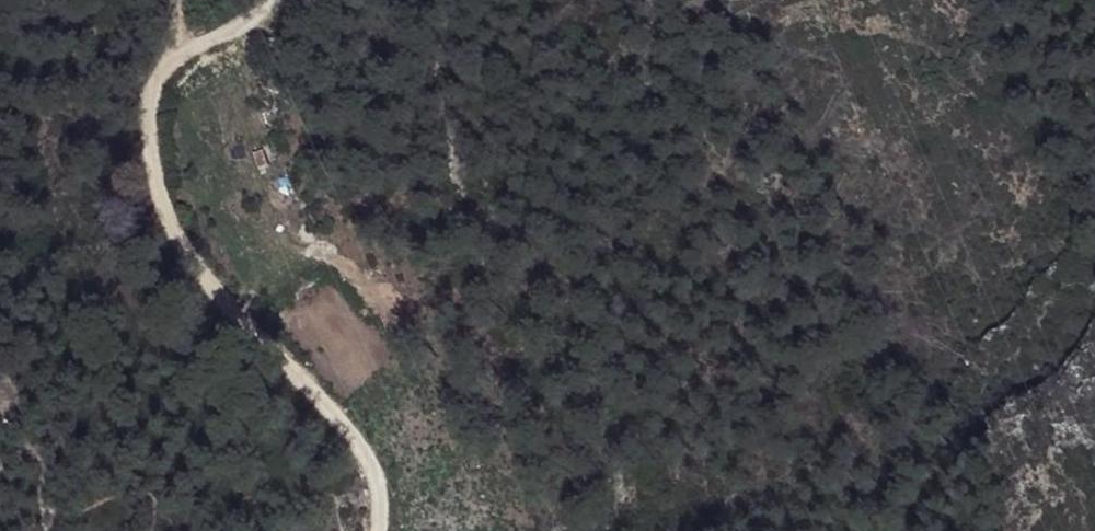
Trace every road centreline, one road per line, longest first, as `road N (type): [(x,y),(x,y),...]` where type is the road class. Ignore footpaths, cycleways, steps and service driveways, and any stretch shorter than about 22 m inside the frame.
road 1 (track): [(264,0),(254,18),(162,64),(152,149),(159,194),(187,249),(227,301),(369,450),(381,530)]

